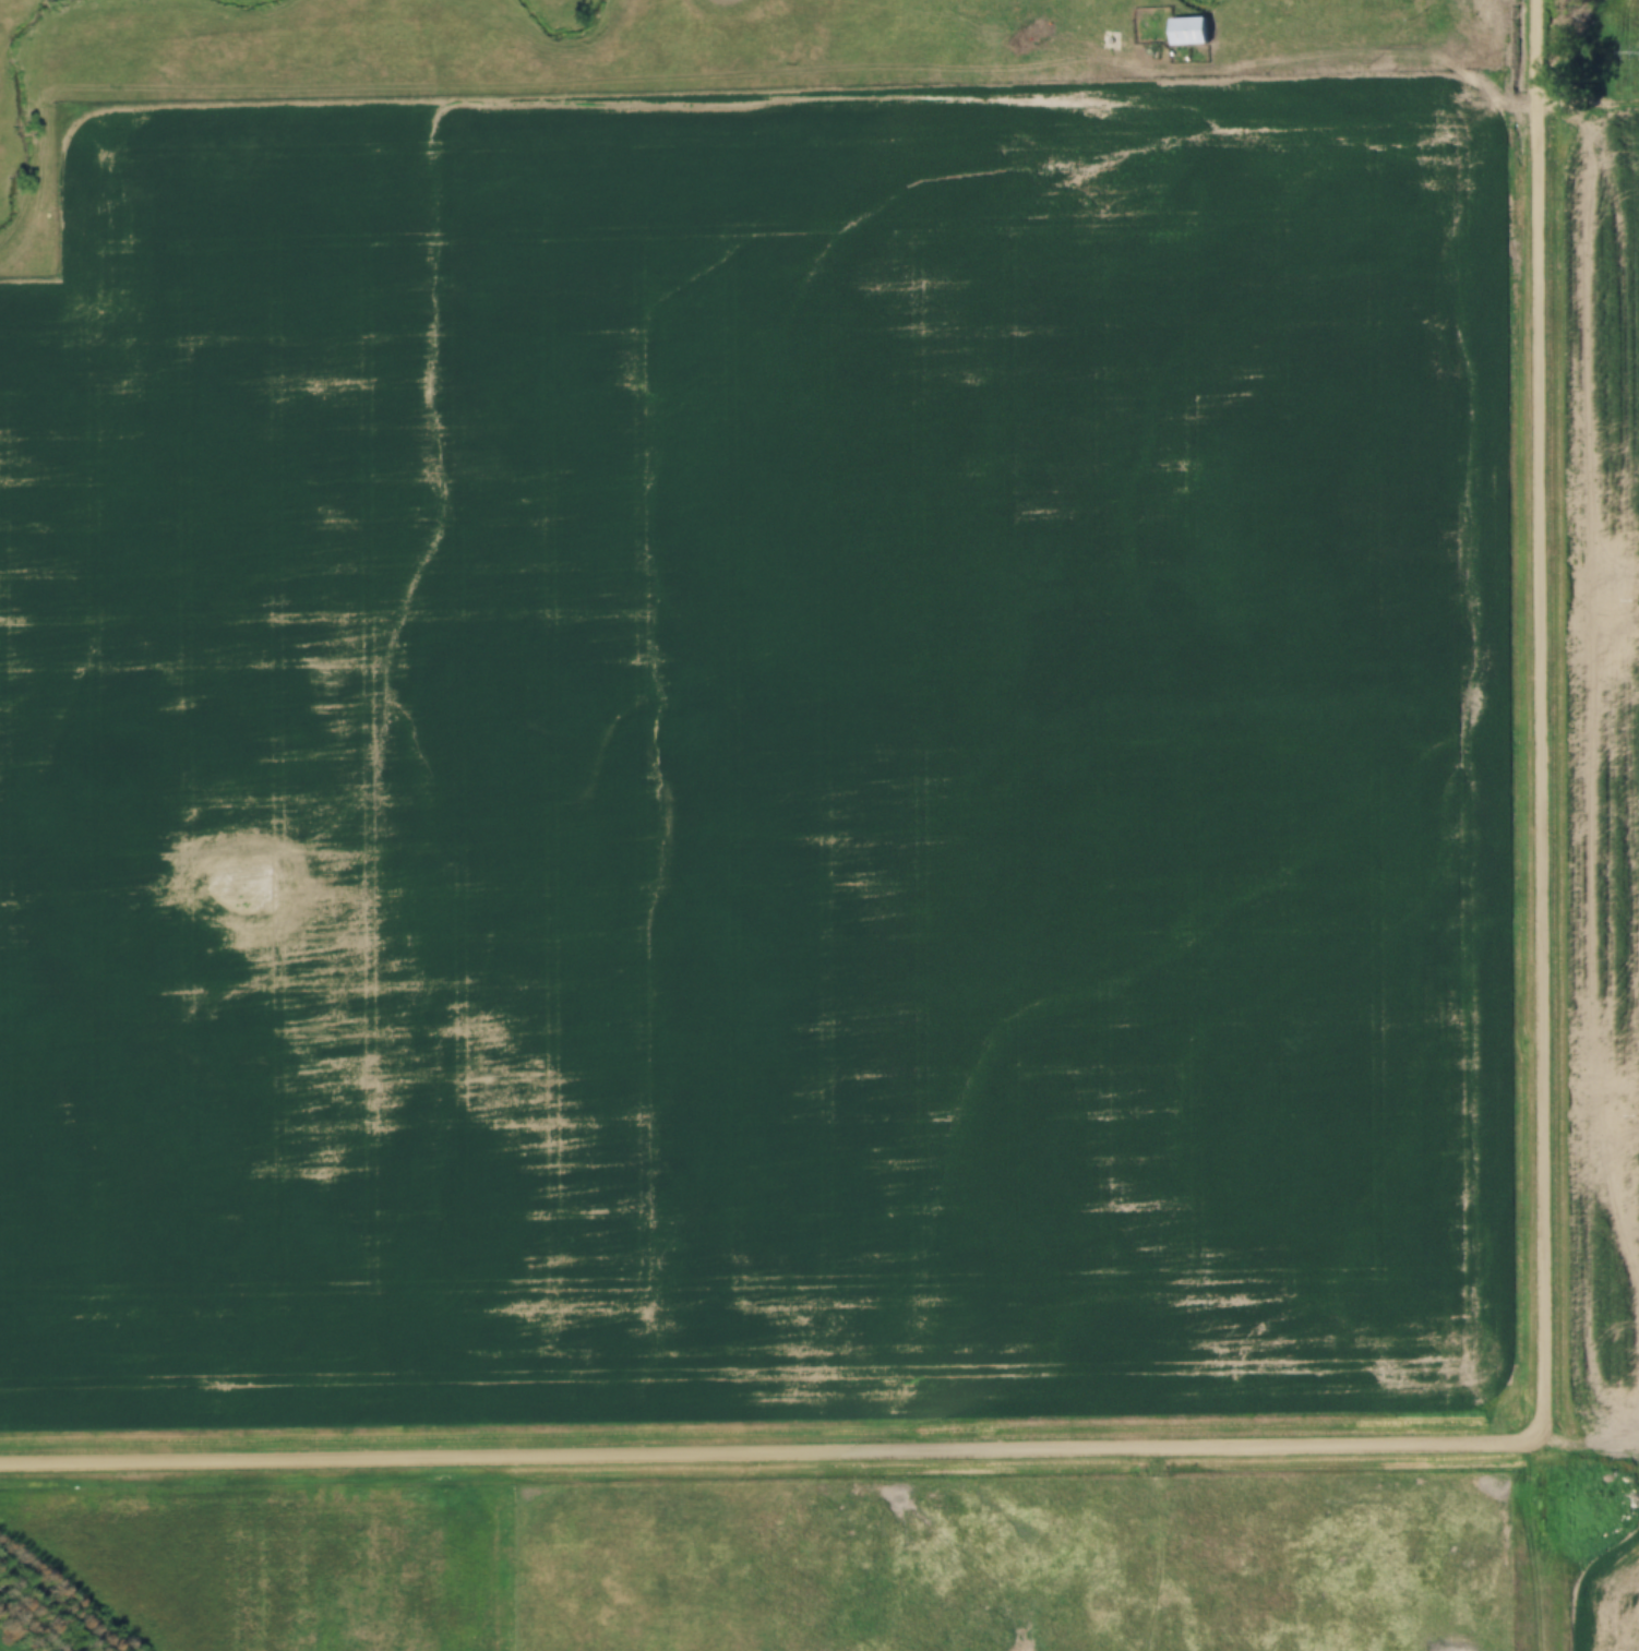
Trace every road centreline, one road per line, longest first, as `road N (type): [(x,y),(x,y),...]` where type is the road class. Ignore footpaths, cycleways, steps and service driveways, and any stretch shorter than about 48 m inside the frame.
road 1 (residential): [(0,1464),(1546,1435)]
road 2 (residential): [(1546,1435),(1540,0)]
road 3 (track): [(1547,1650),(1546,1435)]

